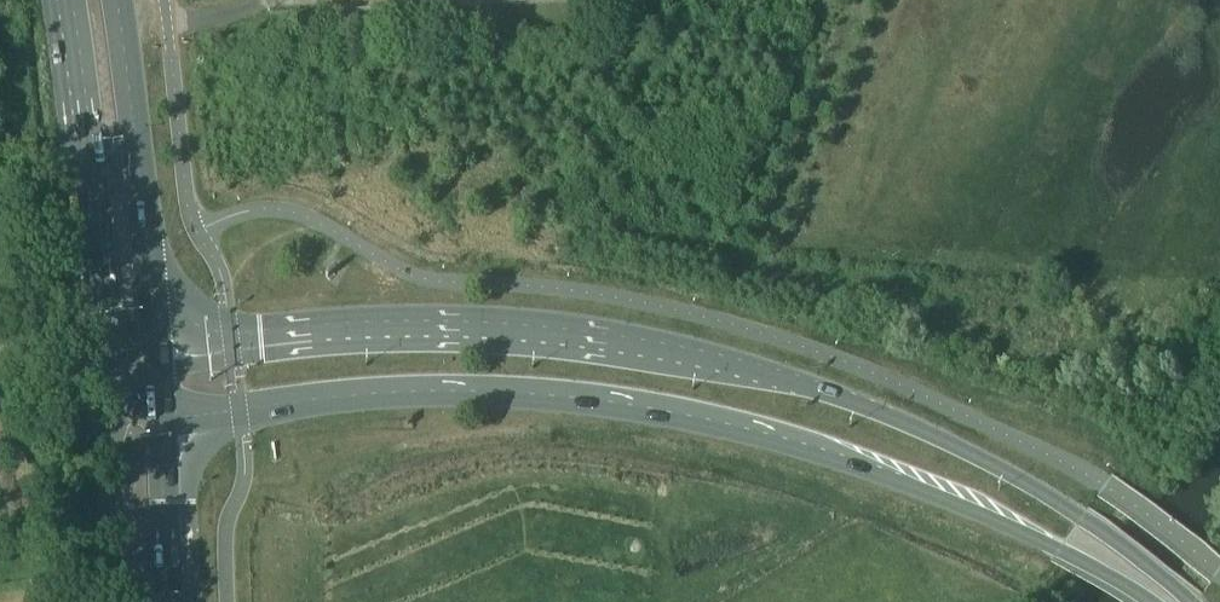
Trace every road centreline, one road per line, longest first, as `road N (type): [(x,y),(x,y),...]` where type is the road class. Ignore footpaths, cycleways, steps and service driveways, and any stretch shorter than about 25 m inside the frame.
road 1 (secondary): [(1198,601),(991,465),(844,400),(611,342),(430,331),(160,349)]
road 2 (secondary): [(163,424),(369,399),(501,397),(648,416),(847,461),(1023,530),(1150,601)]
road 3 (primary): [(59,0),(98,357)]
road 4 (primary): [(160,349),(117,0)]
road 5 (primary): [(173,601),(163,424)]
road 6 (primary): [(104,430),(120,601)]

